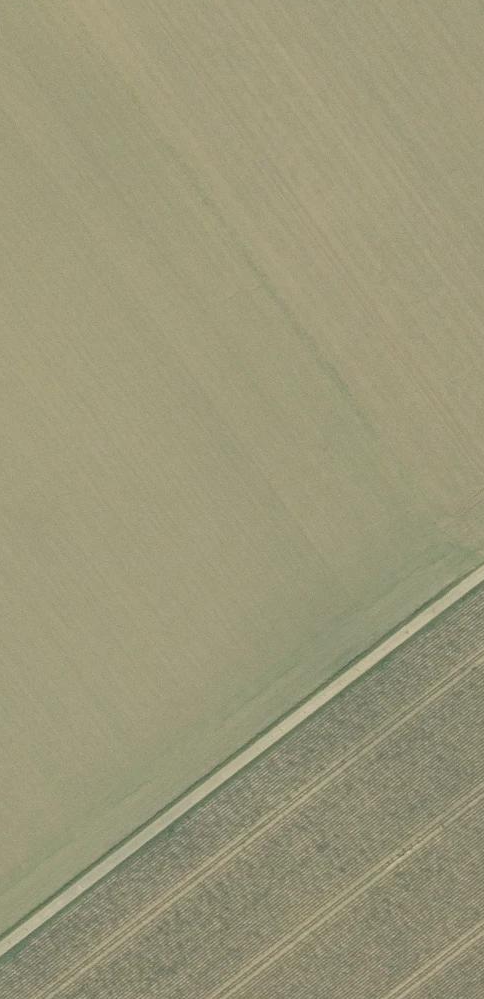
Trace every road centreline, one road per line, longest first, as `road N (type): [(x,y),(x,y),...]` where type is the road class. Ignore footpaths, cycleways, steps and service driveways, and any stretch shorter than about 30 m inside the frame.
road 1 (track): [(483,573),(0,951)]

